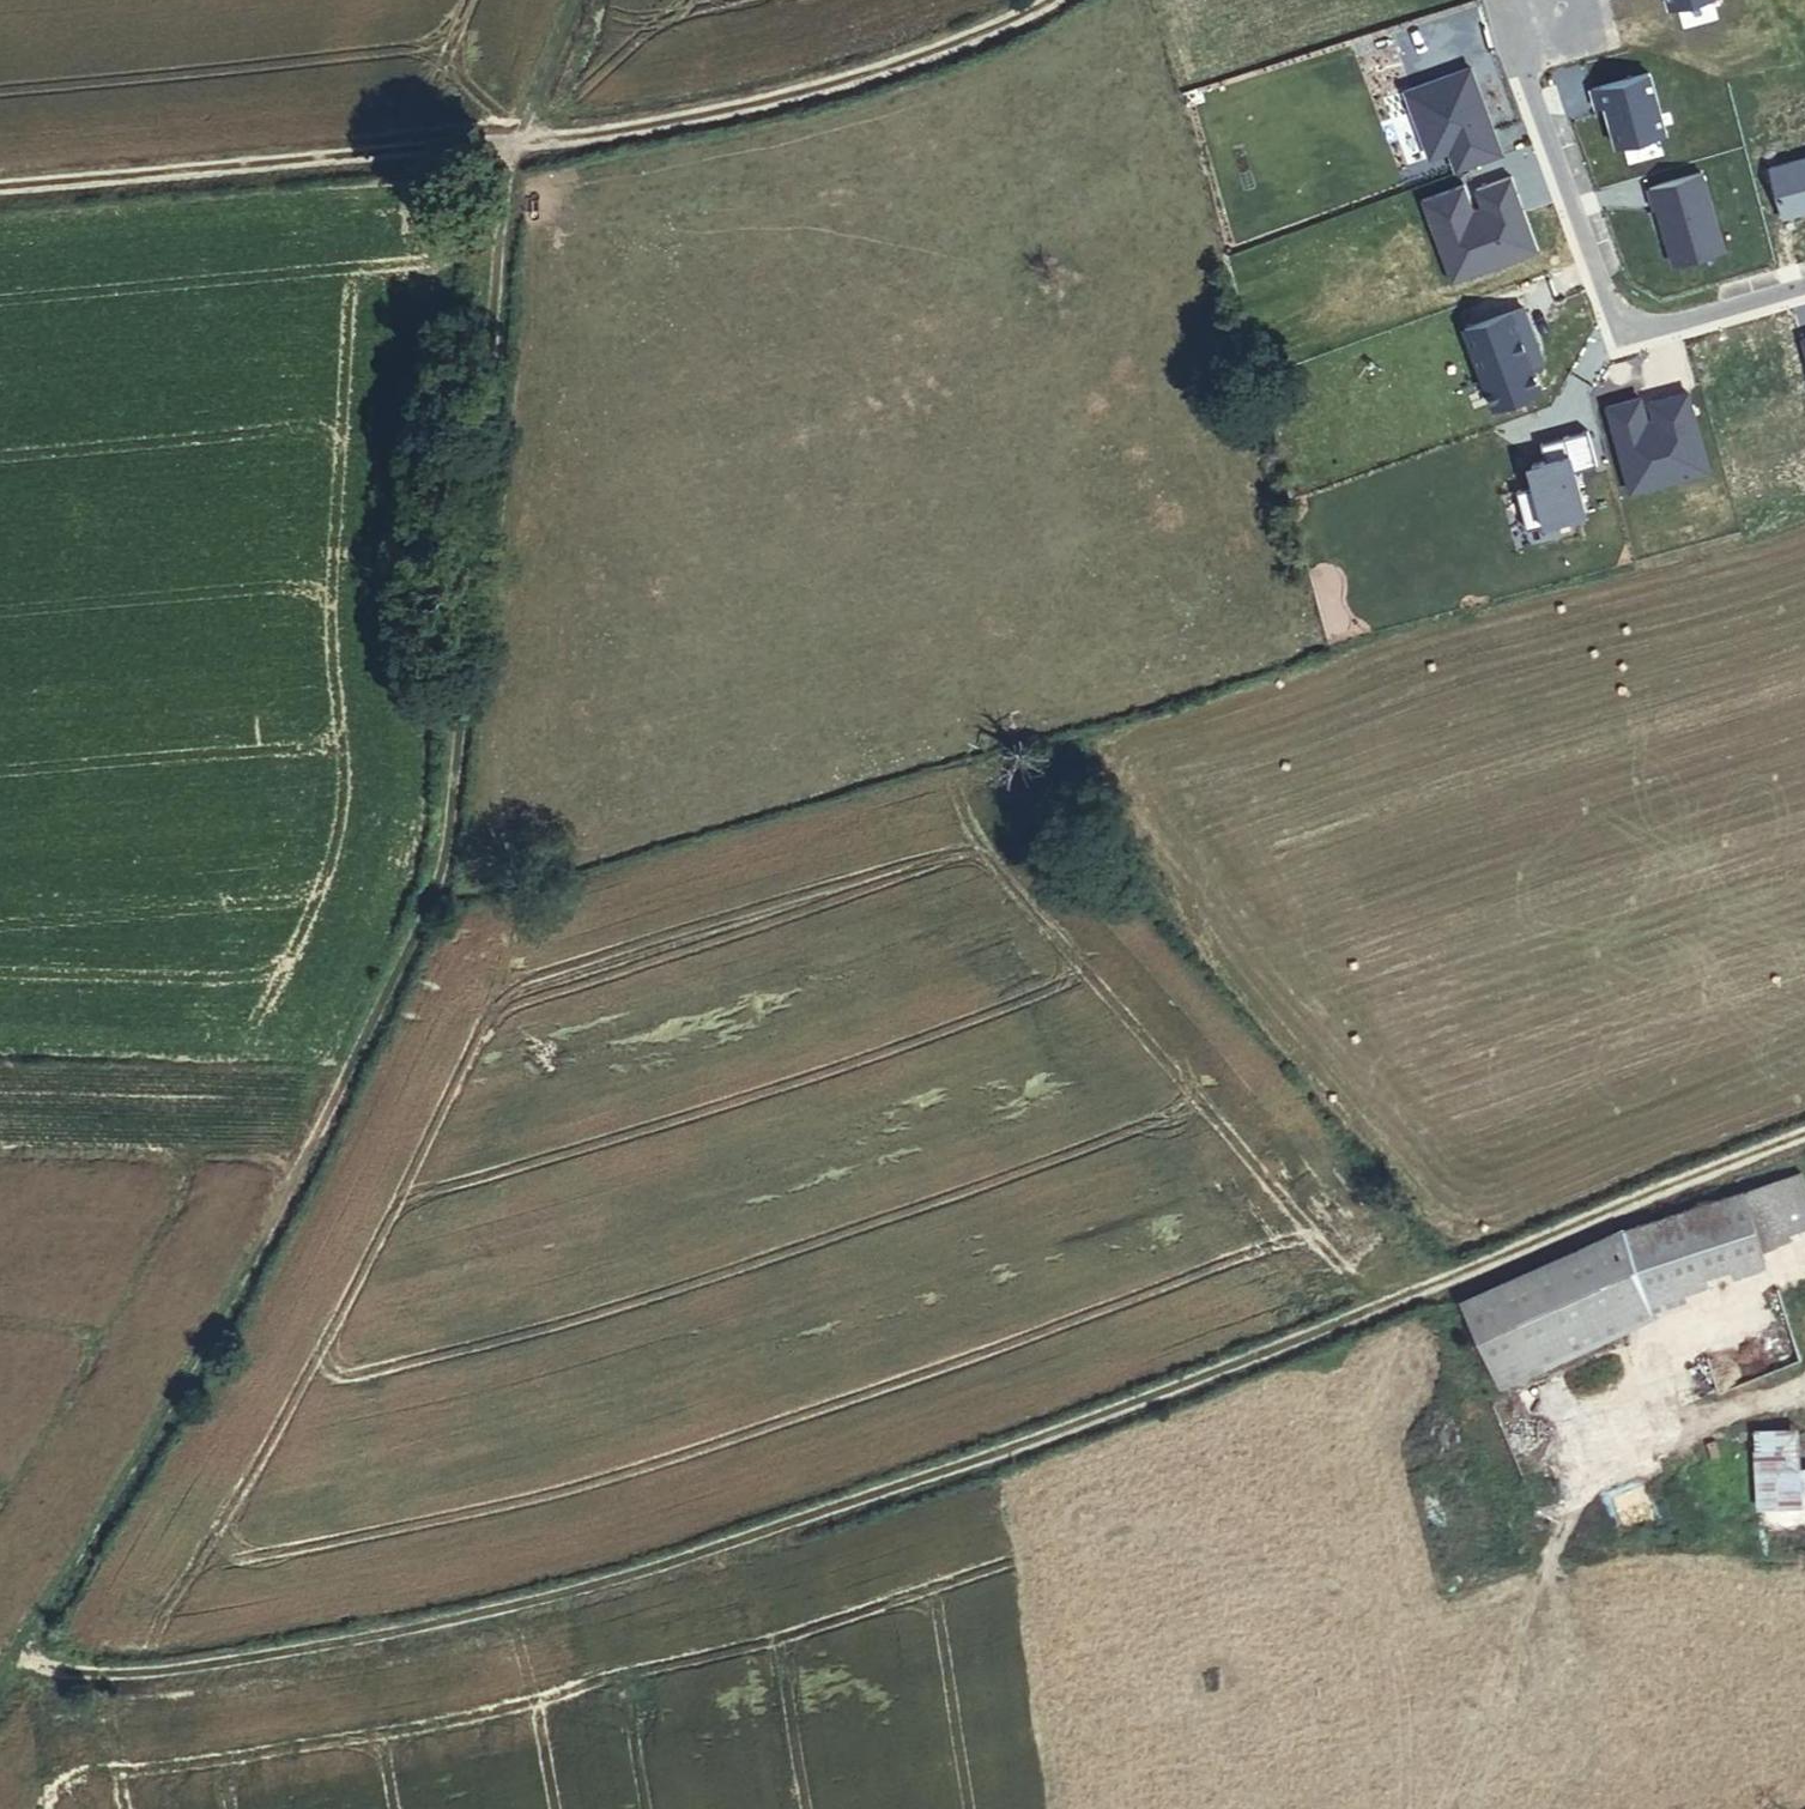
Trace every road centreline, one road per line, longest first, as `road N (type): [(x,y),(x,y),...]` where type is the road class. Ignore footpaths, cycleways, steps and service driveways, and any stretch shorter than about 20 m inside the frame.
road 1 (track): [(12,1650),(63,1674),(263,1657),(638,1572),(1374,1309),(1804,1128)]
road 2 (track): [(12,1650),(348,1079),(442,861),(502,146),(568,0)]
road 3 (track): [(0,187),(546,143),(798,97),(1049,0)]
road 4 (residential): [(1547,0),(1531,64),(1534,94),(1612,305),(1655,327),(1804,284)]

